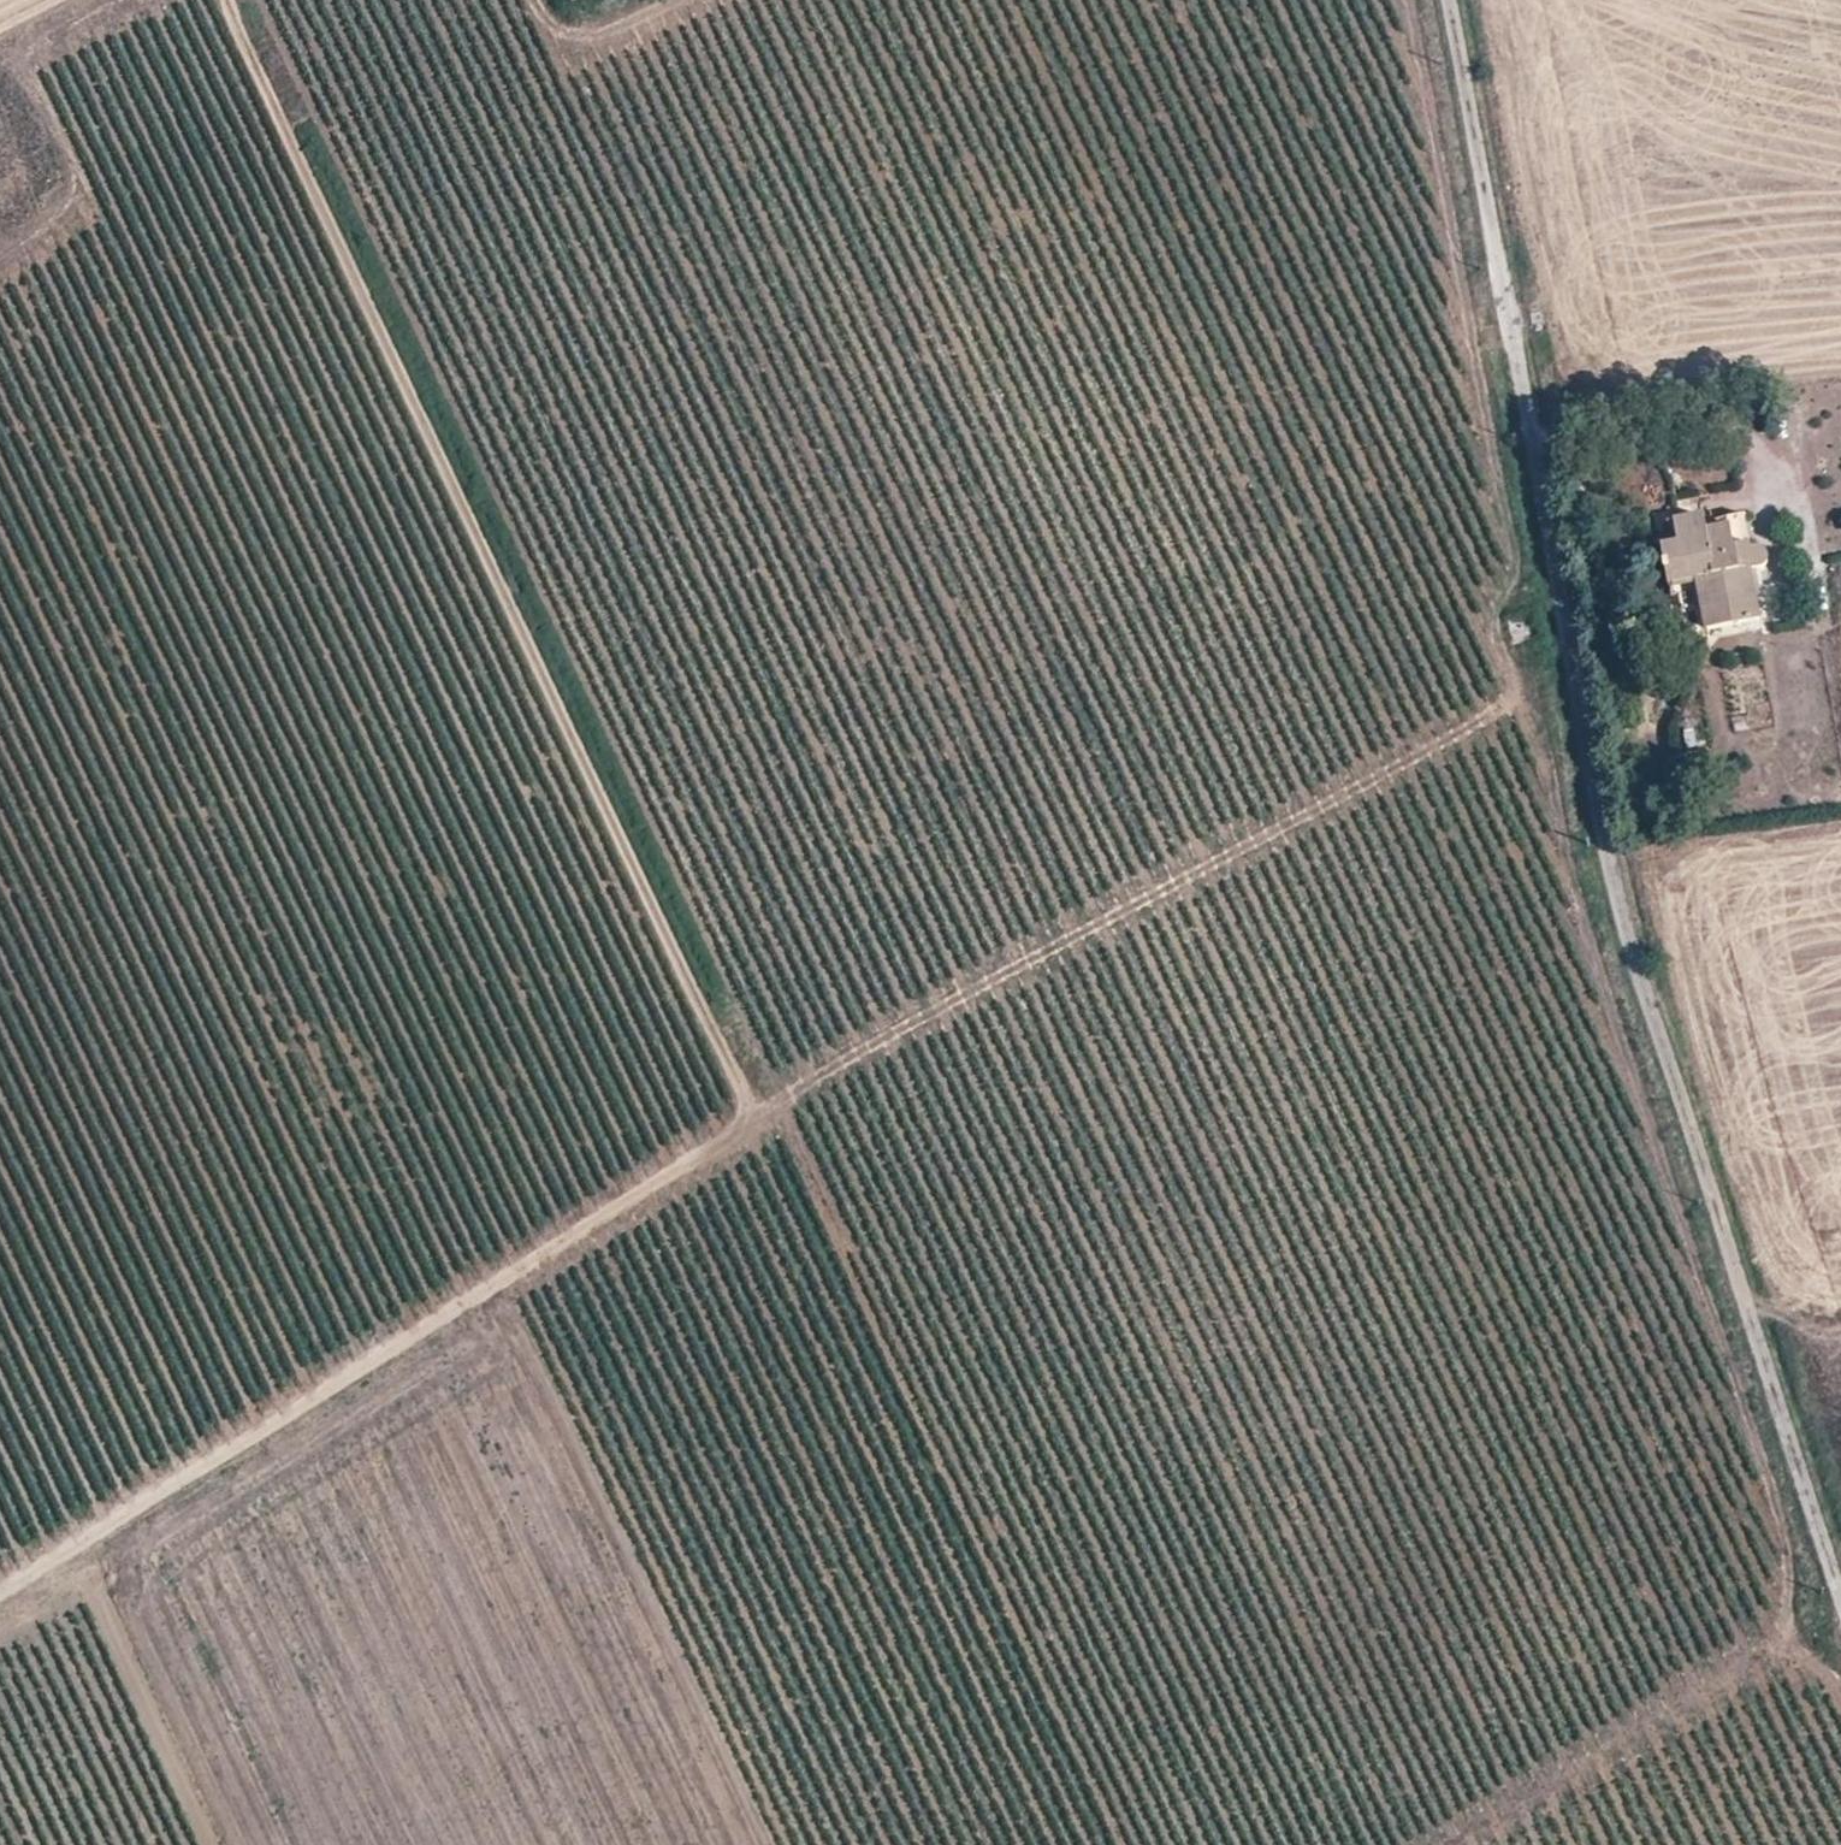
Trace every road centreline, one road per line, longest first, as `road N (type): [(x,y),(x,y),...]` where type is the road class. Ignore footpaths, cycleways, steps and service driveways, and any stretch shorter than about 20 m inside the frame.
road 1 (track): [(0,1591),(699,1157),(751,1101),(260,72),(239,0)]
road 2 (unclassified): [(1840,1599),(1785,1389),(1667,1026),(1576,655),(1454,0)]
road 3 (track): [(1478,1844),(1840,1620)]

